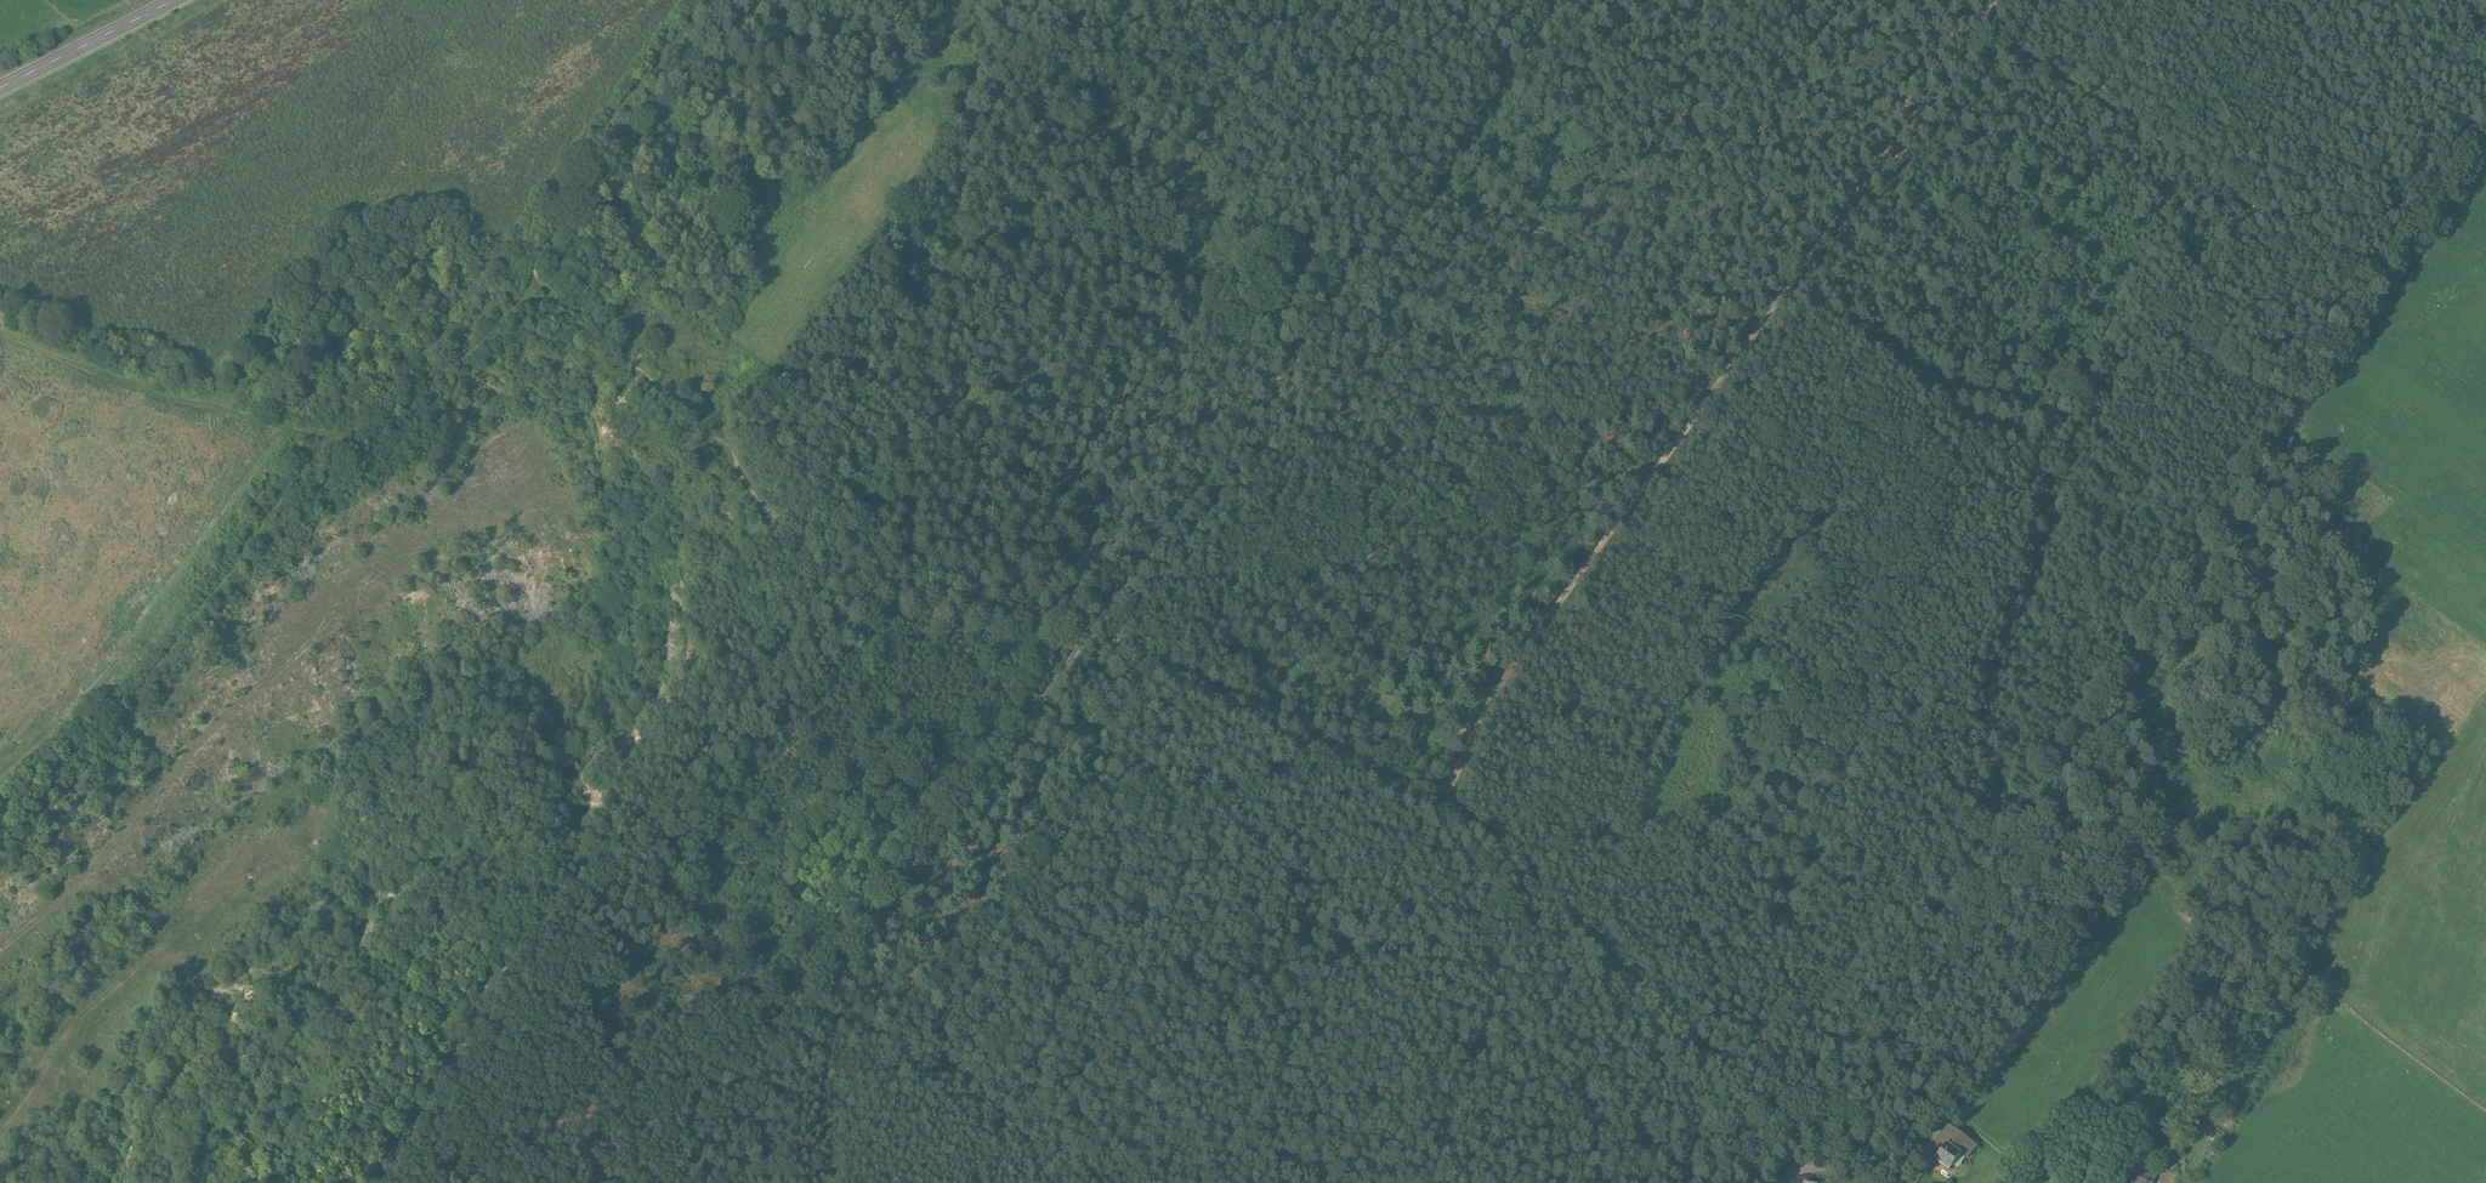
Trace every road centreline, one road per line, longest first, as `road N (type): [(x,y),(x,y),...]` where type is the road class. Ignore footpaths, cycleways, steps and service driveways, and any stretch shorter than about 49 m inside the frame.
road 1 (track): [(1434,803),(1507,674),(1998,0)]
road 2 (track): [(782,528),(797,598),(789,668),(730,719),(699,768),(634,837),(531,930),(384,1182)]
road 3 (track): [(1569,0),(1096,629)]
road 4 (track): [(1434,803),(1096,629),(829,535),(782,528)]
road 5 (track): [(1434,803),(1525,868),(1663,1019),(1737,1085),(1871,1182)]
road 6 (track): [(582,318),(564,278),(564,225),(578,178),(595,140),(700,0)]
road 7 (track): [(0,331),(174,395),(344,435)]
road 8 (track): [(782,528),(721,451),(582,318)]
road 9 (secondary): [(177,0),(0,88)]
road 10 (track): [(1351,289),(1221,201)]
road 11 (track): [(578,178),(519,314)]

